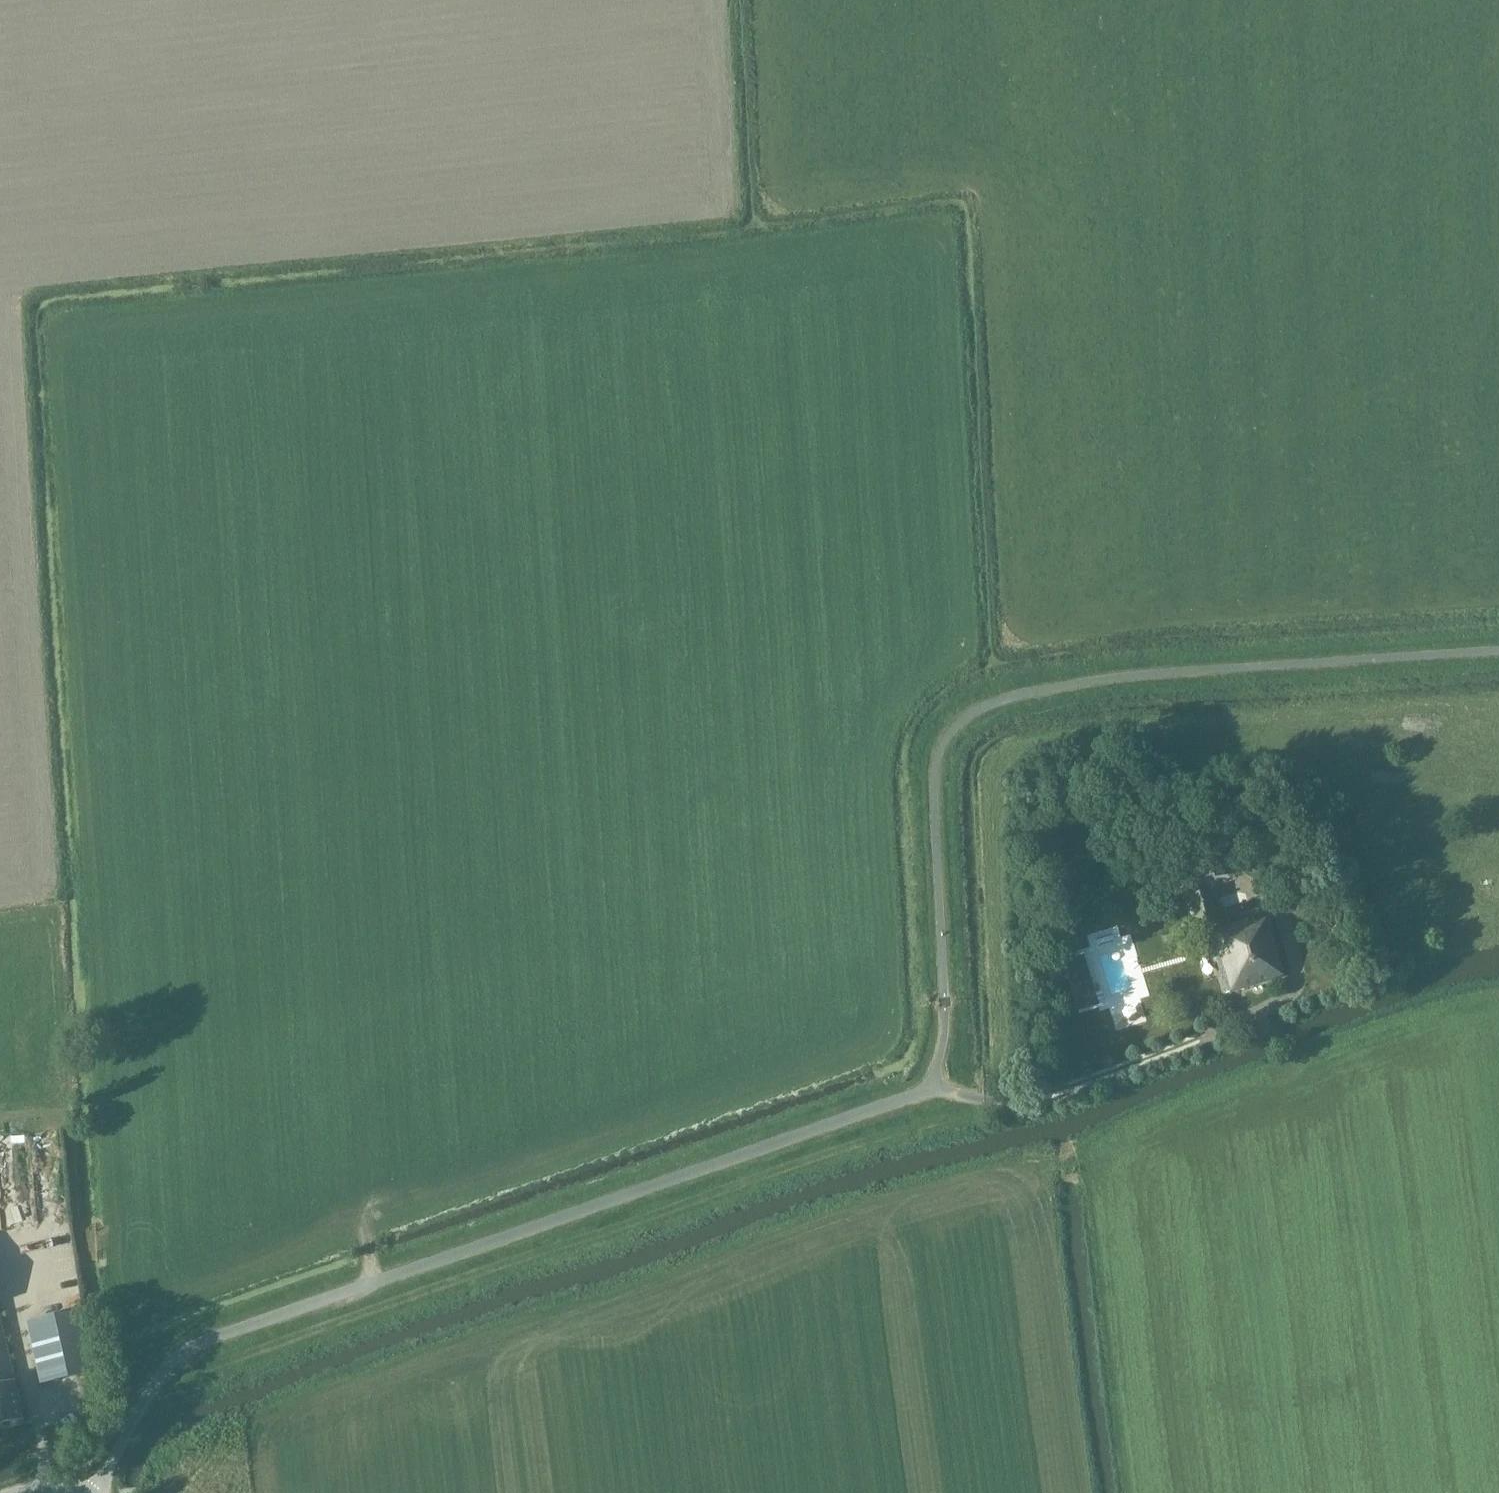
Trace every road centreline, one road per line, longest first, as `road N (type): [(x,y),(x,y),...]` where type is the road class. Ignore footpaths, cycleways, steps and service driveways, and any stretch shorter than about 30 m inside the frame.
road 1 (unclassified): [(100,1492),(141,1410),(187,1355),(895,1102),(926,1085),(943,1050),(944,1006)]

